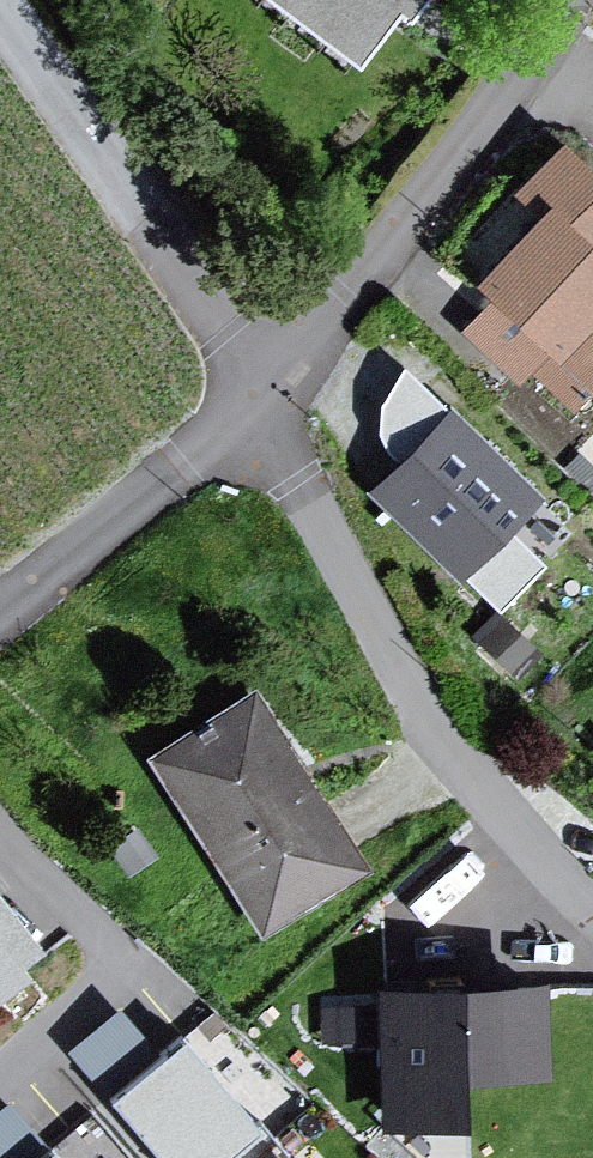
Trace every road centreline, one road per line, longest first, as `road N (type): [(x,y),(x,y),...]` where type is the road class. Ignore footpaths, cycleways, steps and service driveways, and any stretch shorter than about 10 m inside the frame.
road 1 (unclassified): [(257,394),(284,466),(410,691),(499,811),(592,910)]
road 2 (residential): [(257,394),(581,0)]
road 3 (residential): [(0,5),(209,309),(257,394)]
road 4 (residential): [(0,623),(257,394)]

